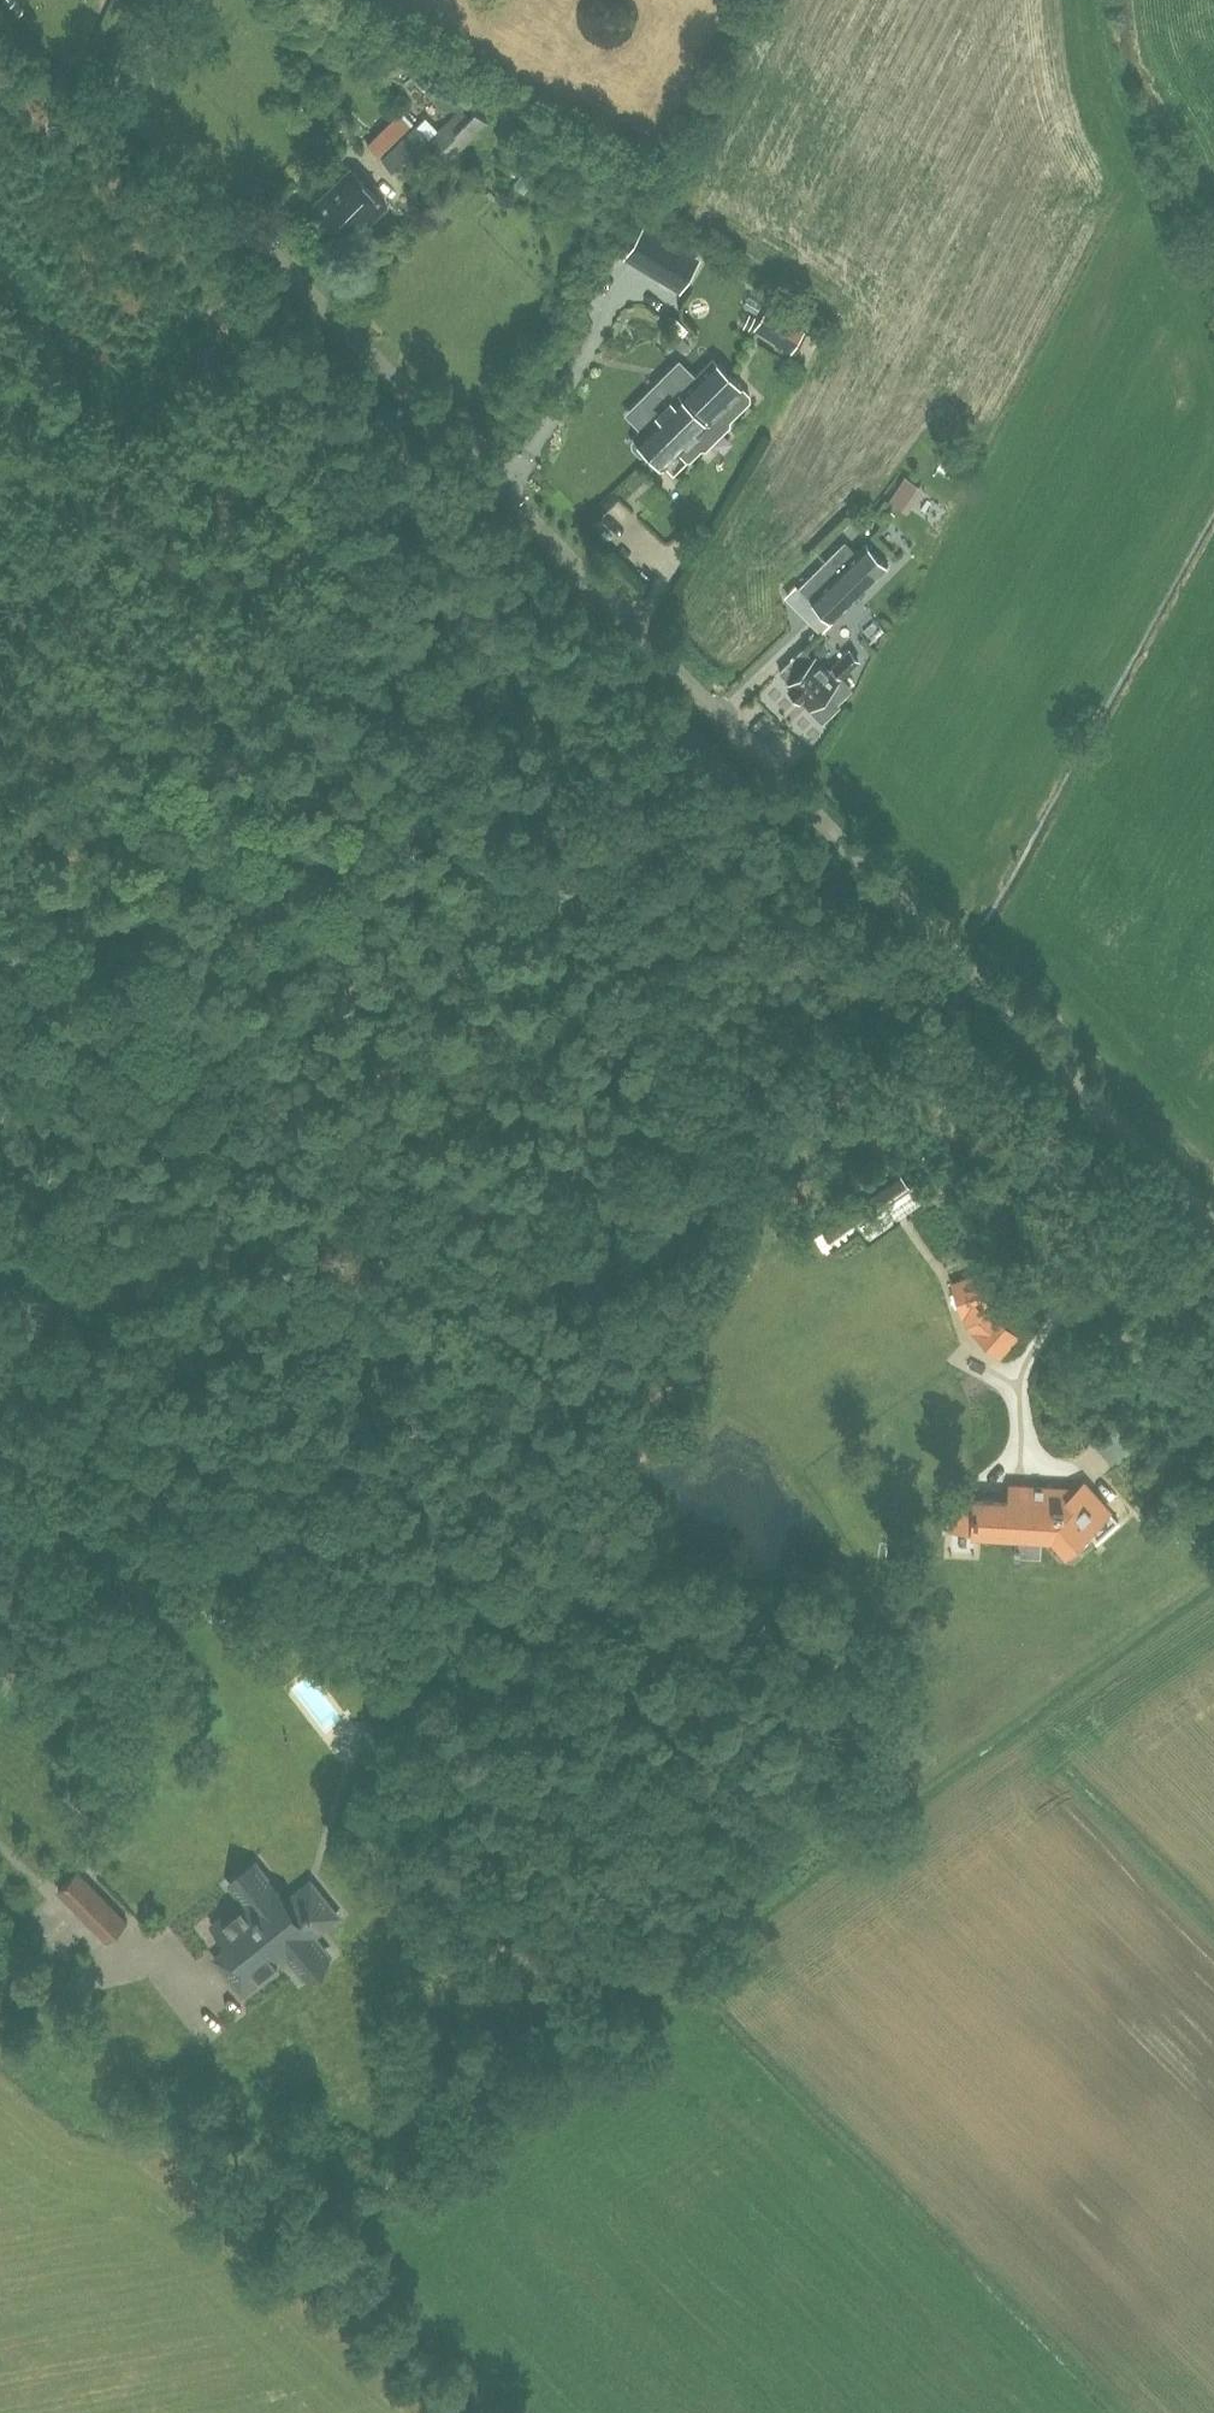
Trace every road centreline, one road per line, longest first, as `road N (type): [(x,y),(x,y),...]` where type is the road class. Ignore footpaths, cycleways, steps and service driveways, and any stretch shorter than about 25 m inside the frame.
road 1 (unclassified): [(1213,1227),(161,152),(131,104),(130,62),(159,0)]

